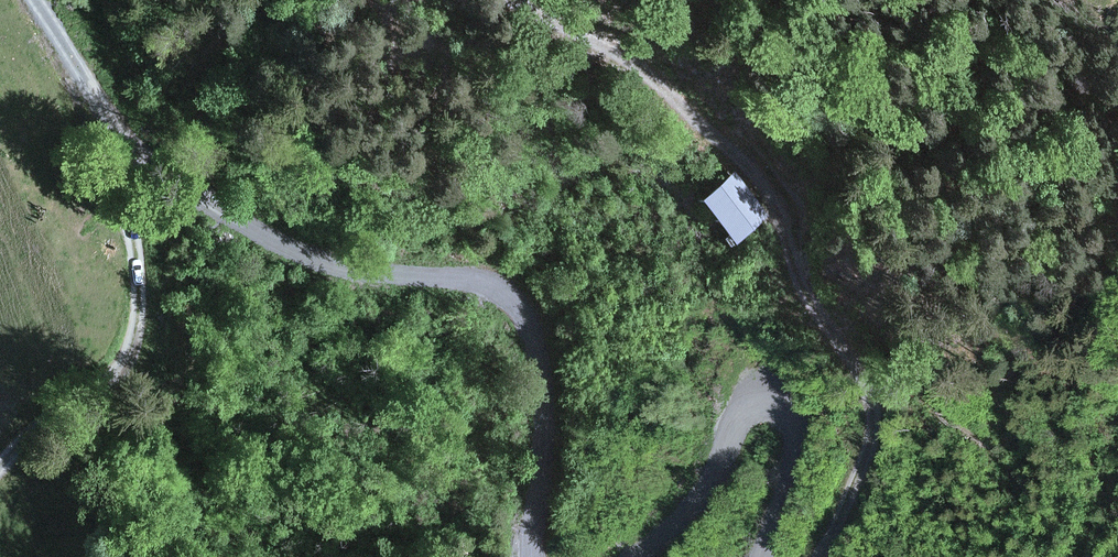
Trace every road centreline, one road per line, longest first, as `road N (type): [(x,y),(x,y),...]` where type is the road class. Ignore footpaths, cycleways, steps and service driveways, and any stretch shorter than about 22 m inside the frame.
road 1 (track): [(518,0),(637,66),(774,198),(789,254),(875,409),(853,496),(816,556)]
road 2 (track): [(129,151),(260,236),(340,266),(502,287),(532,320),(544,350),(546,440),(534,556)]
road 3 (track): [(0,470),(33,434),(117,374),(139,321),(129,151),(37,0)]
road 4 (track): [(645,556),(710,485),(731,419),(745,405),(772,401),(795,417),(799,451),(761,556)]

